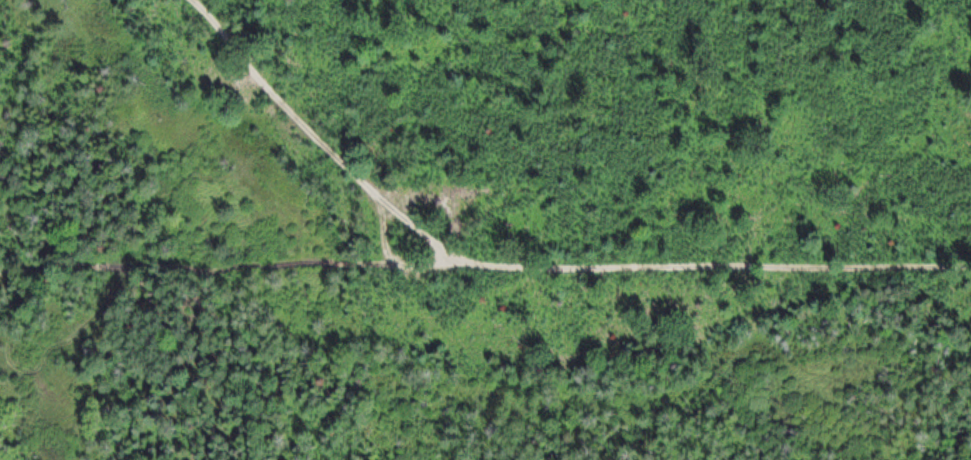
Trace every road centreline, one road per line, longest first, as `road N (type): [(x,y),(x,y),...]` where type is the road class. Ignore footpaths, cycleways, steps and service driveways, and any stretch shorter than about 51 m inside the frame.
road 1 (track): [(970,264),(0,265)]
road 2 (track): [(193,0),(259,77),(451,262)]

